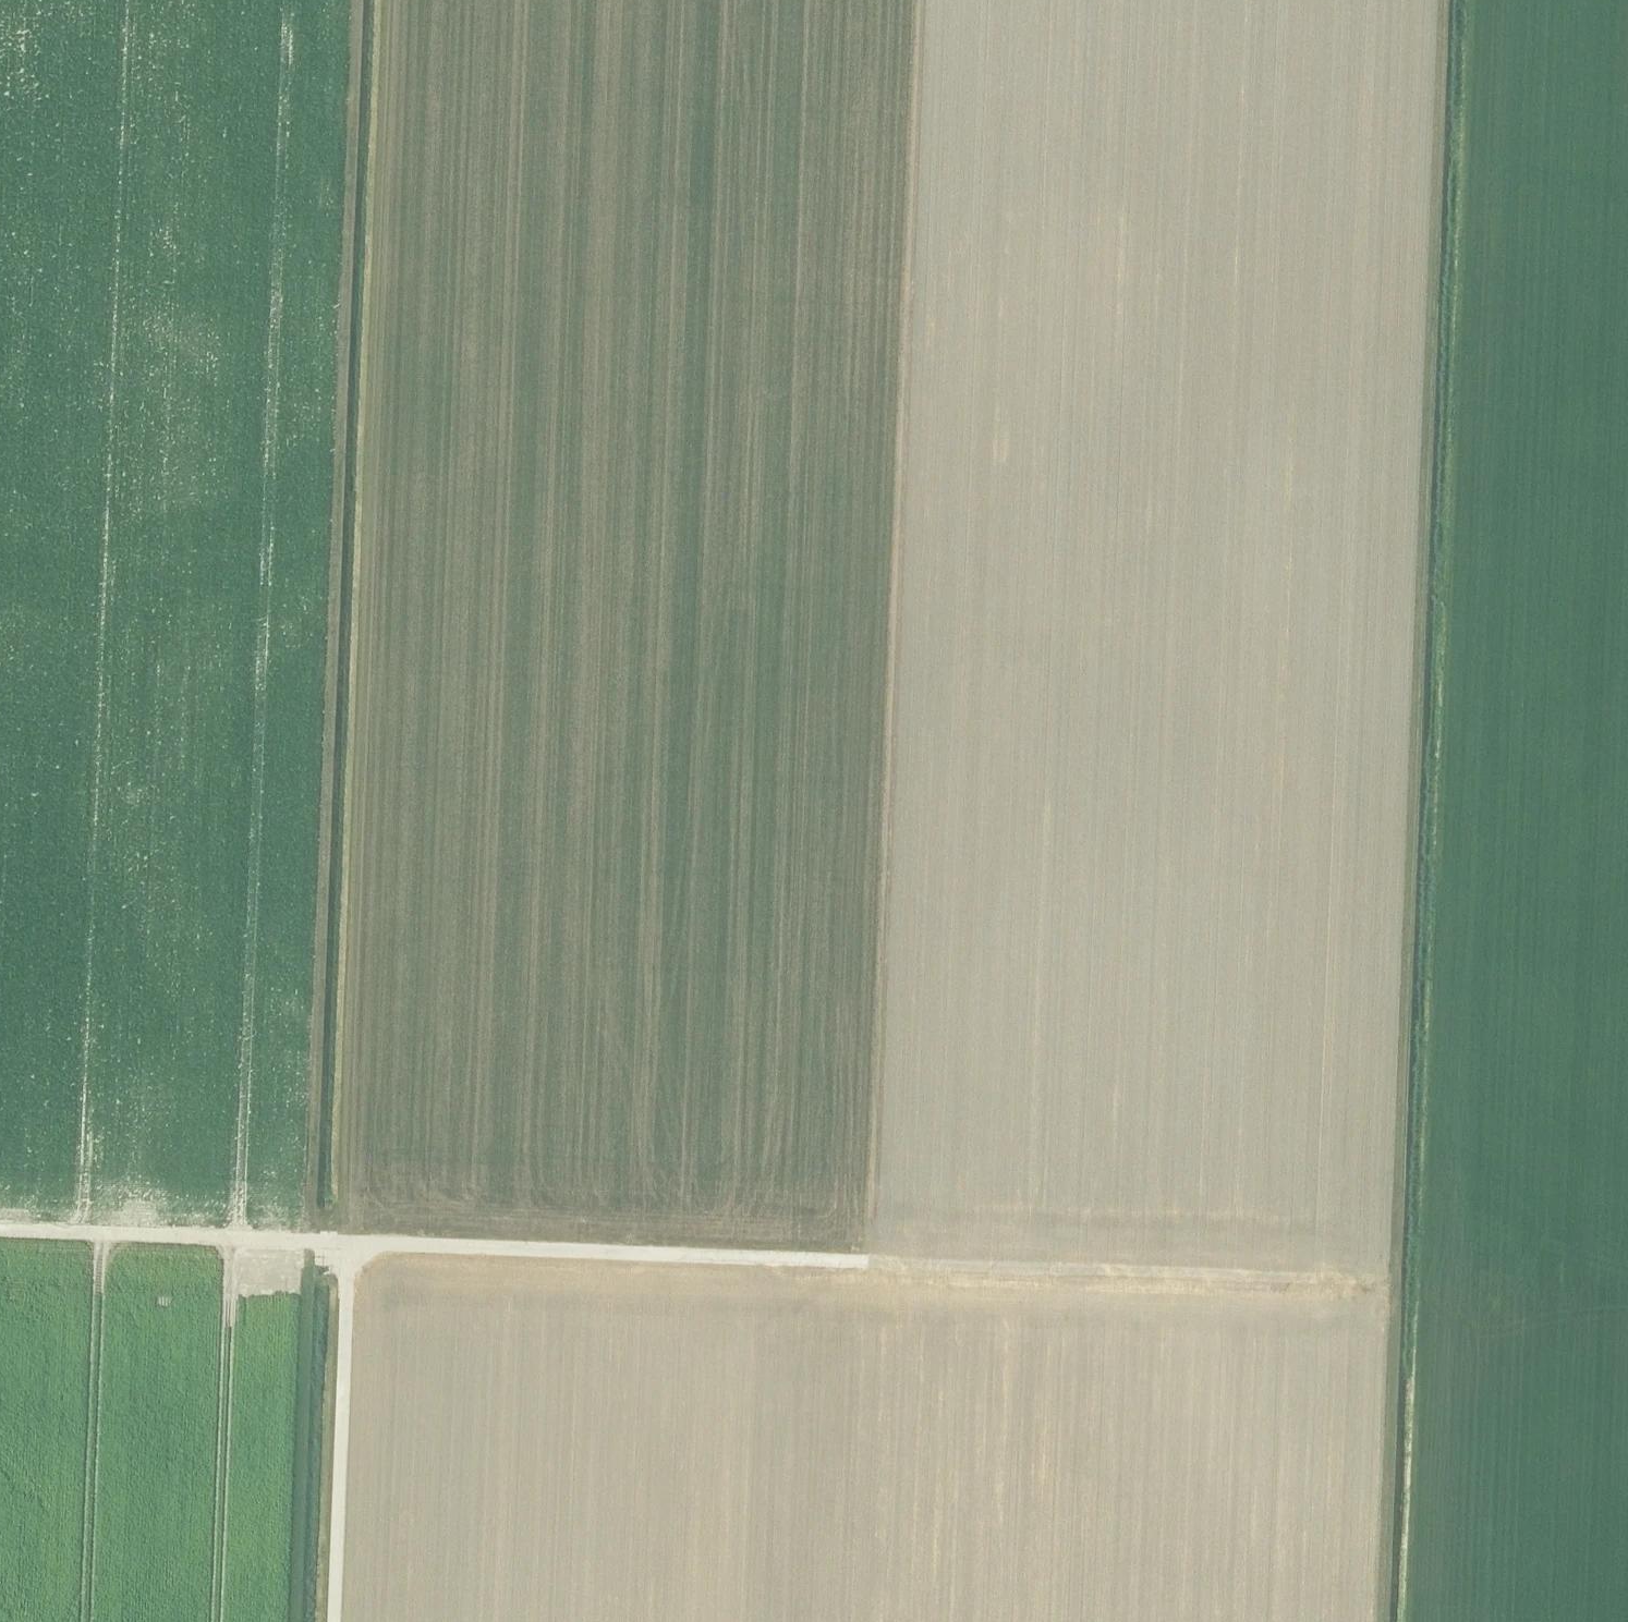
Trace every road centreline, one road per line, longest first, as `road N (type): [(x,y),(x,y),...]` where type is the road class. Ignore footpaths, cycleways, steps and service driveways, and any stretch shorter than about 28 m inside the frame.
road 1 (track): [(0,1227),(873,1257)]
road 2 (track): [(320,1621),(337,1237)]

